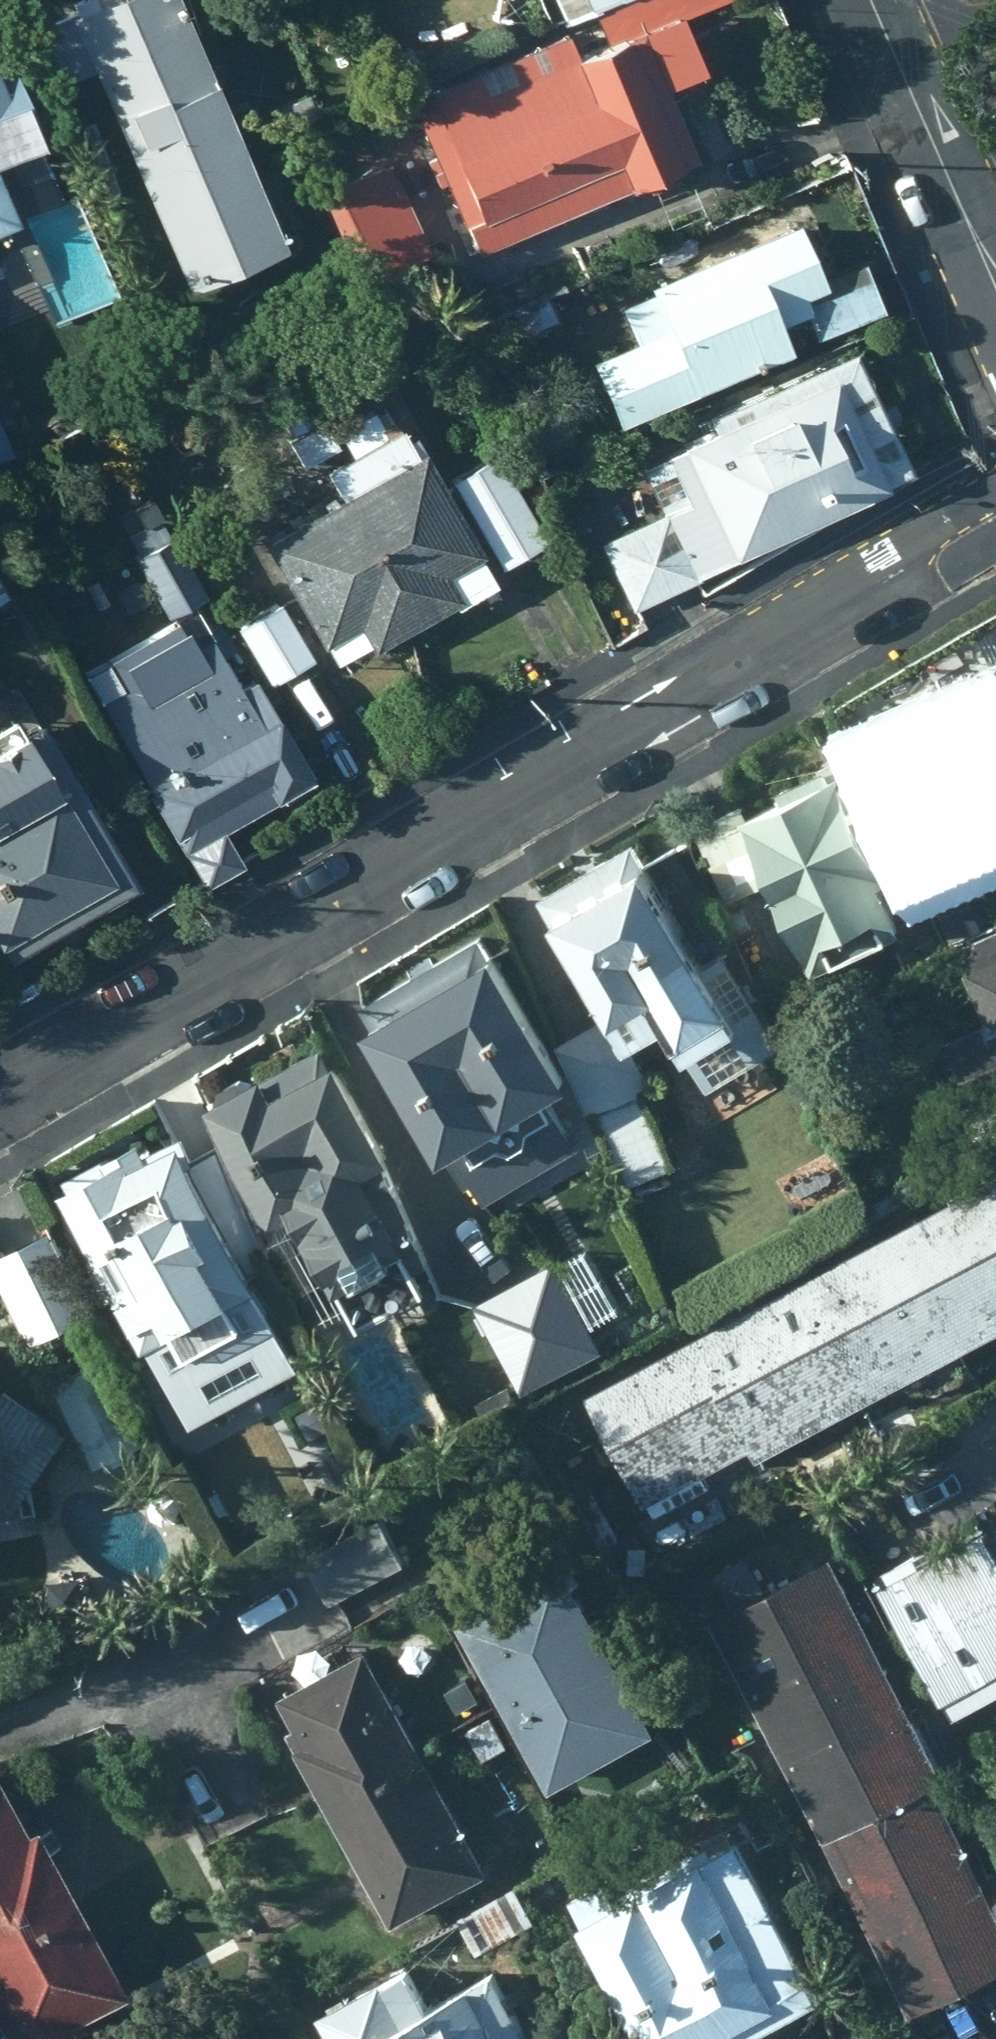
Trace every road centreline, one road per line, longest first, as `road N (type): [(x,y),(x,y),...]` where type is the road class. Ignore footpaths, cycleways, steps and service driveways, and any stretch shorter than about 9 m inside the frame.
road 1 (residential): [(0,1107),(866,594),(913,546),(995,496)]
road 2 (residential): [(952,196),(861,0)]
road 3 (residential): [(995,333),(952,196)]

